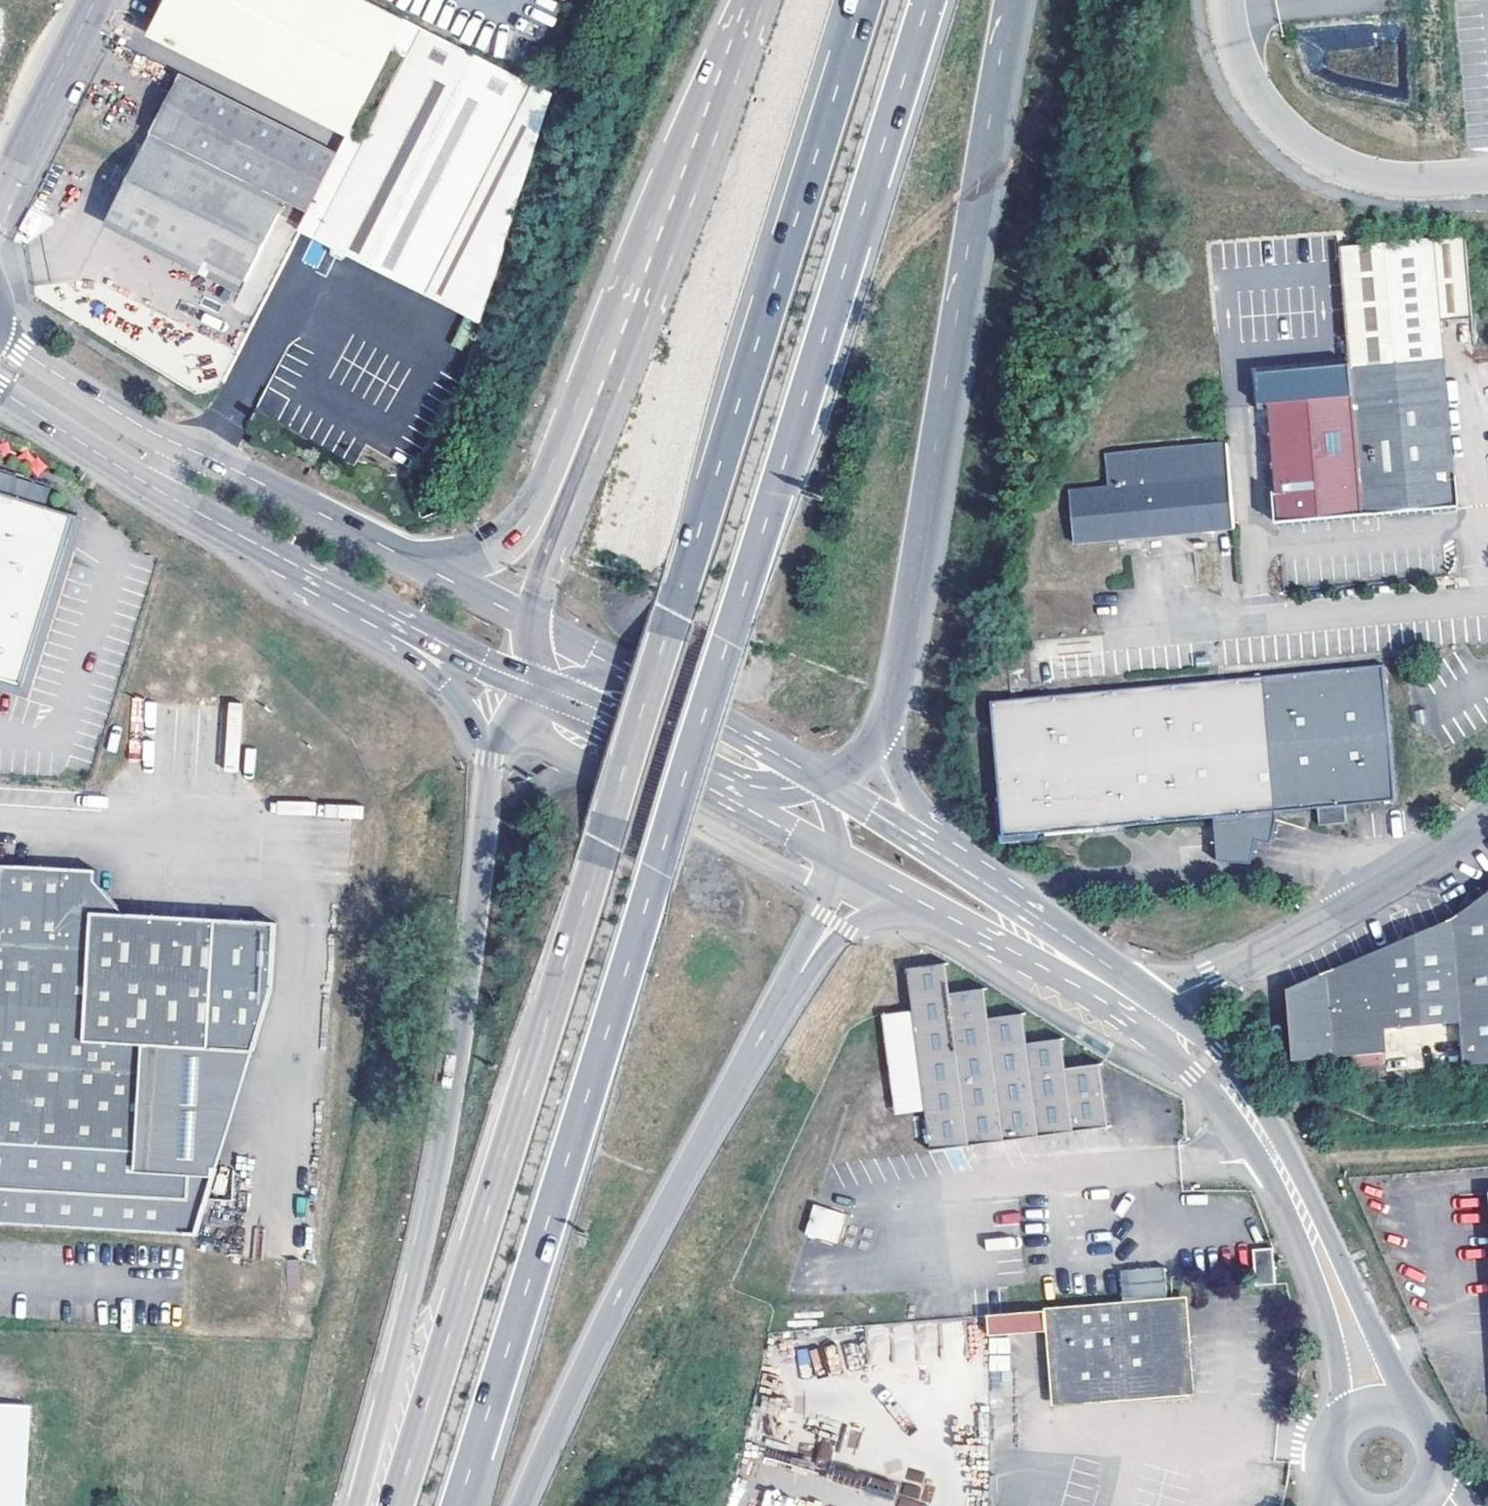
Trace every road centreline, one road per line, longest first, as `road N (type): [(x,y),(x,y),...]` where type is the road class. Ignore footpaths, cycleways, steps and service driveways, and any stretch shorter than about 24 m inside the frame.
road 1 (motorway): [(459,1505),(933,0)]
road 2 (motorway): [(867,0),(397,1505)]
road 3 (motorway): [(489,756),(459,1028),(359,1505)]
road 4 (motorway): [(891,698),(1012,0)]
road 5 (motorway): [(520,1505),(589,1345),(744,1067)]
road 6 (secondary): [(424,569),(160,437),(0,333)]
road 7 (motorway): [(761,0),(591,421)]
road 8 (unclassified): [(1144,1012),(1441,852),(1487,813)]
road 9 (unclassified): [(1487,599),(1125,631)]
road 10 (unclassified): [(1227,0),(1251,86),(1290,134),(1317,153),(1350,171),(1396,180),(1487,177)]
road 11 (secondary): [(0,389),(121,469),(292,563)]
road 12 (motorway): [(292,563),(311,595),(444,686),(489,756)]
road 13 (secondary): [(292,563),(529,684)]
road 14 (unclassified): [(1144,1012),(1207,1061),(1246,1107),(1302,1207)]
road 15 (motorway): [(744,1067),(839,936),(862,919),(925,911)]
road 16 (unclassified): [(1123,996),(1088,954),(930,851)]
road 17 (motorway): [(591,421),(530,523),(501,549),(424,569)]
road 18 (unclassified): [(1406,1410),(1302,1207)]
road 19 (motorway): [(744,1067),(840,866)]
road 20 (secondary): [(837,785),(641,683)]
road 21 (unclassified): [(1302,1207),(1337,1424)]
road 22 (unclassified): [(925,911),(1123,996)]
road 23 (motorway): [(591,421),(528,624)]
road 24 (unclassified): [(0,190),(95,0)]
road 25 (secondary): [(529,684),(717,778)]
road 26 (track): [(1280,1167),(1487,1151)]
road 27 (motorway): [(930,851),(926,822),(893,762),(891,698)]
road 28 (secondary): [(717,778),(765,823),(840,866)]
road 29 (secondary): [(641,683),(528,624)]
road 30 (motorway): [(717,778),(798,794),(837,785)]

